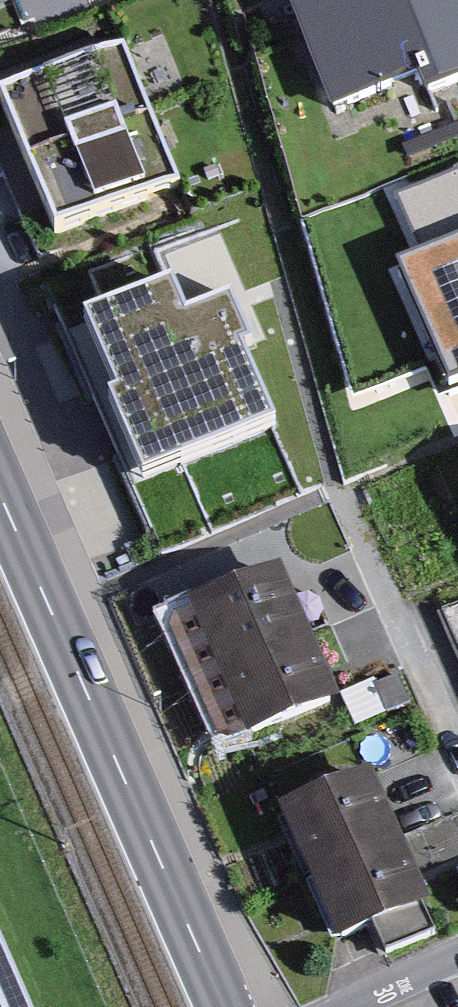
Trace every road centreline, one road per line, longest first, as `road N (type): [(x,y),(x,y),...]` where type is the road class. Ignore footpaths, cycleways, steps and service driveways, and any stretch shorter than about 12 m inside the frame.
road 1 (primary): [(223,1006),(0,497)]

